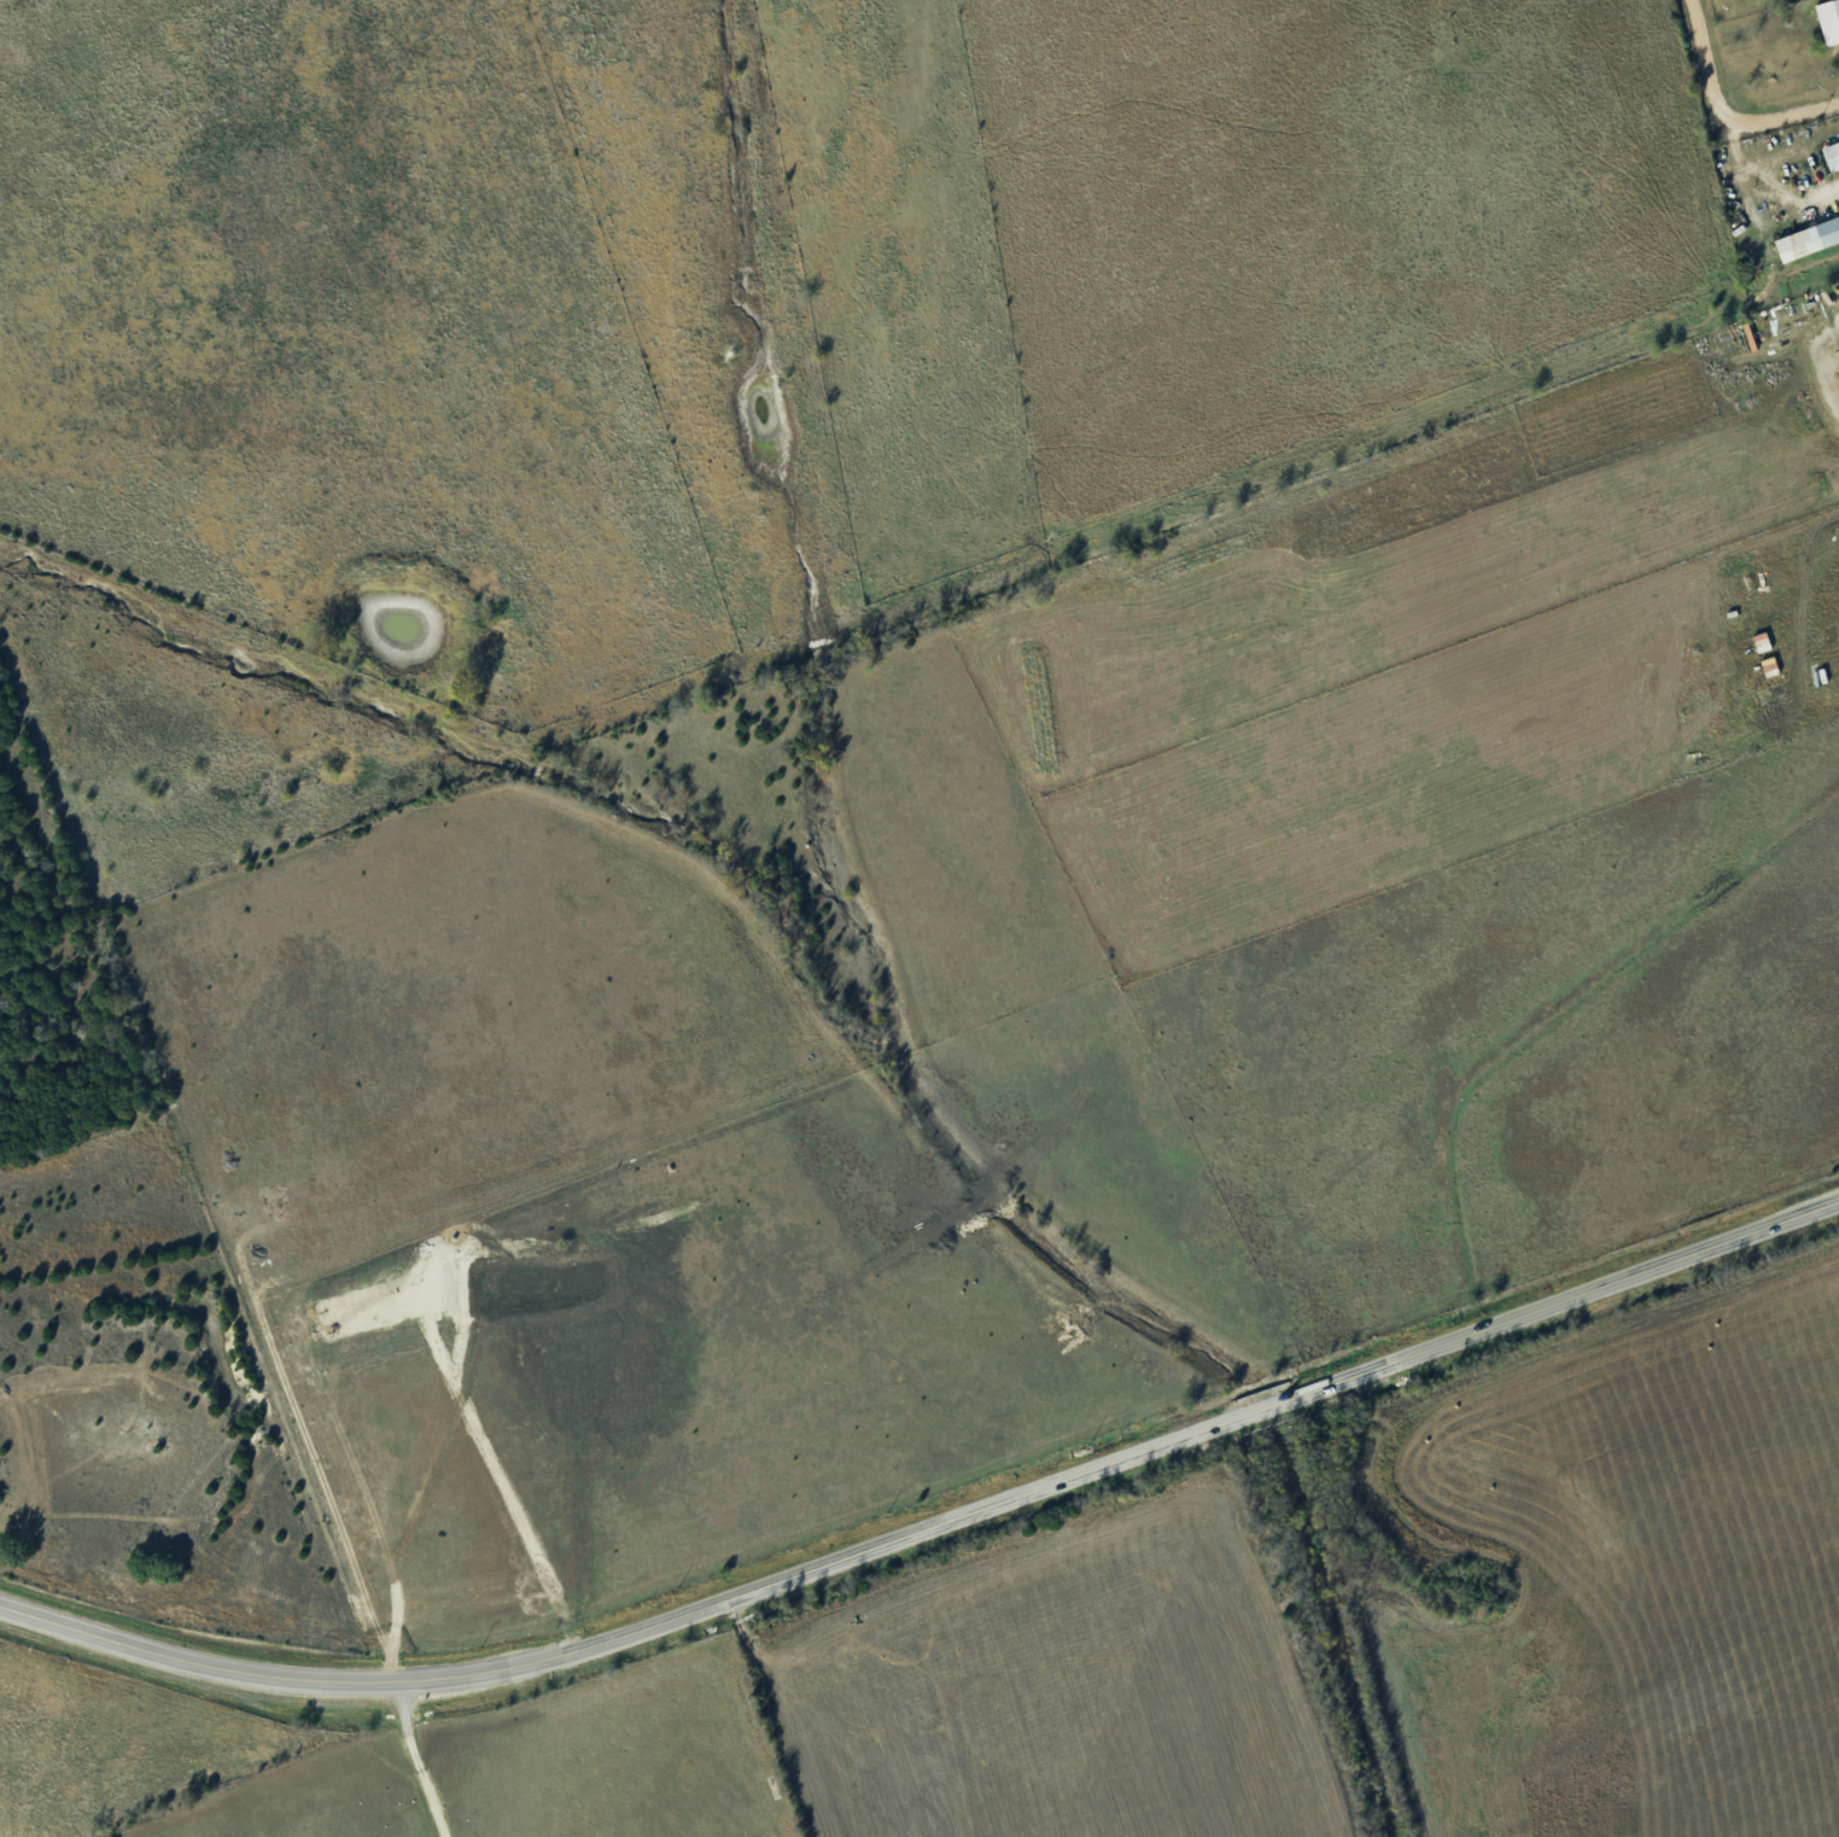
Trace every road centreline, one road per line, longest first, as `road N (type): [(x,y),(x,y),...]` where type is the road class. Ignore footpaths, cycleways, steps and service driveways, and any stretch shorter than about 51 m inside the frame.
road 1 (primary): [(0,1609),(173,1660),(294,1680),(410,1683),(513,1668),(652,1629),(1838,1201)]
road 2 (residential): [(1838,105),(1757,127),(1735,121),(1712,92),(1691,0)]

